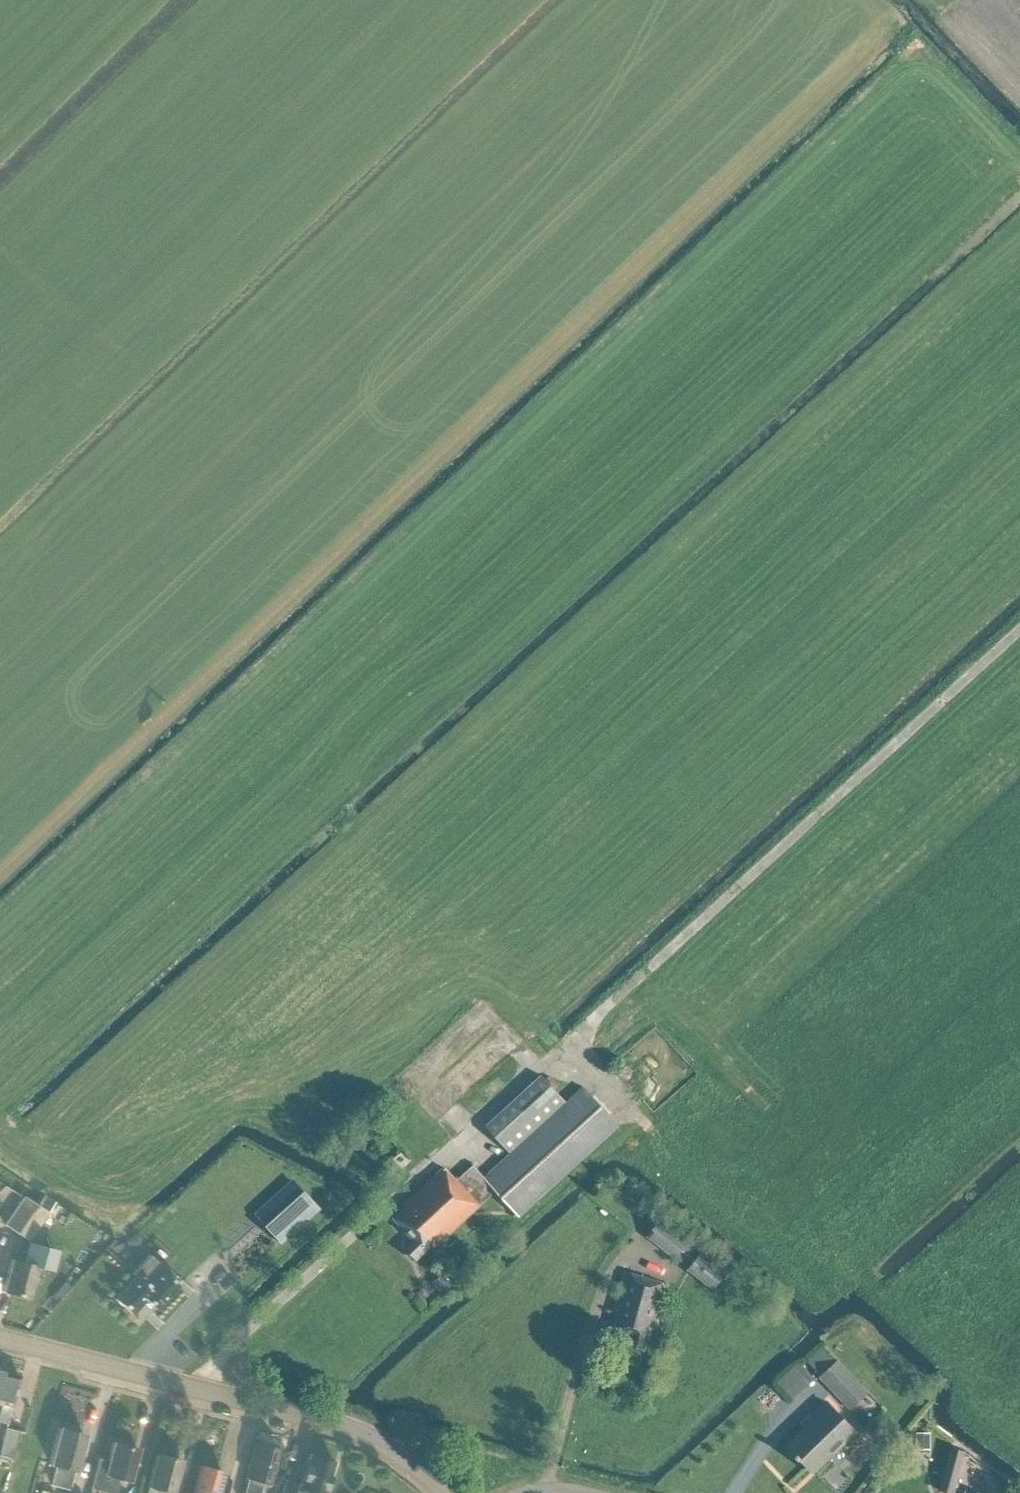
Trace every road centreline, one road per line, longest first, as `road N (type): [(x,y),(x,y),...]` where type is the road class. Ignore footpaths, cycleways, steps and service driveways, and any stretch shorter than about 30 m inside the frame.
road 1 (residential): [(445,1492),(414,1463),(353,1429),(0,1336)]

